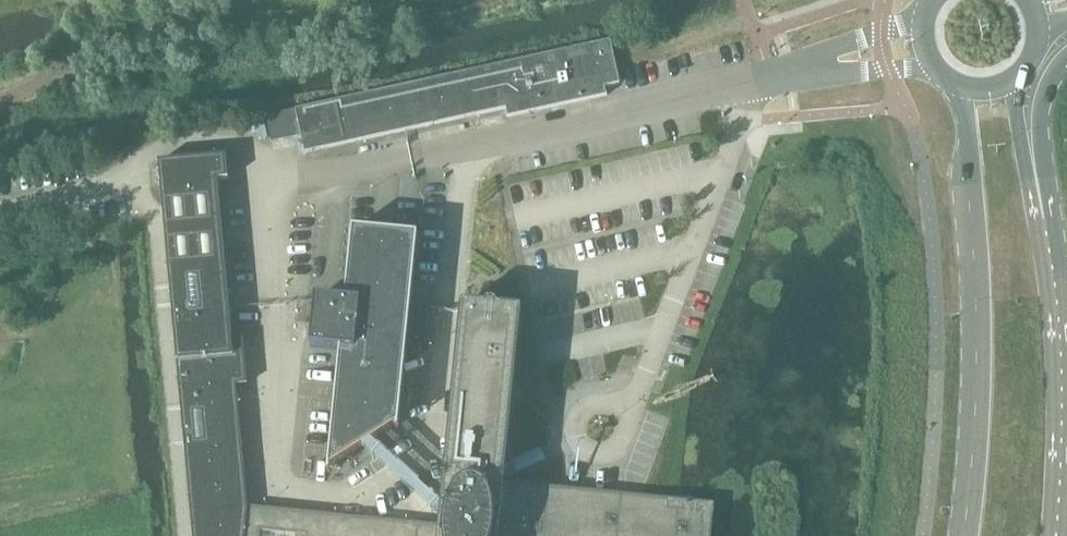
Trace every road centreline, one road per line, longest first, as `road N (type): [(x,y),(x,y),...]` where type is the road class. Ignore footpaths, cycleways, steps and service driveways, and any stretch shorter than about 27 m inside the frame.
road 1 (secondary): [(964,86),(979,343),(972,468),(957,535)]
road 2 (secondary): [(1059,535),(1064,404),(1055,278),(1030,129)]

